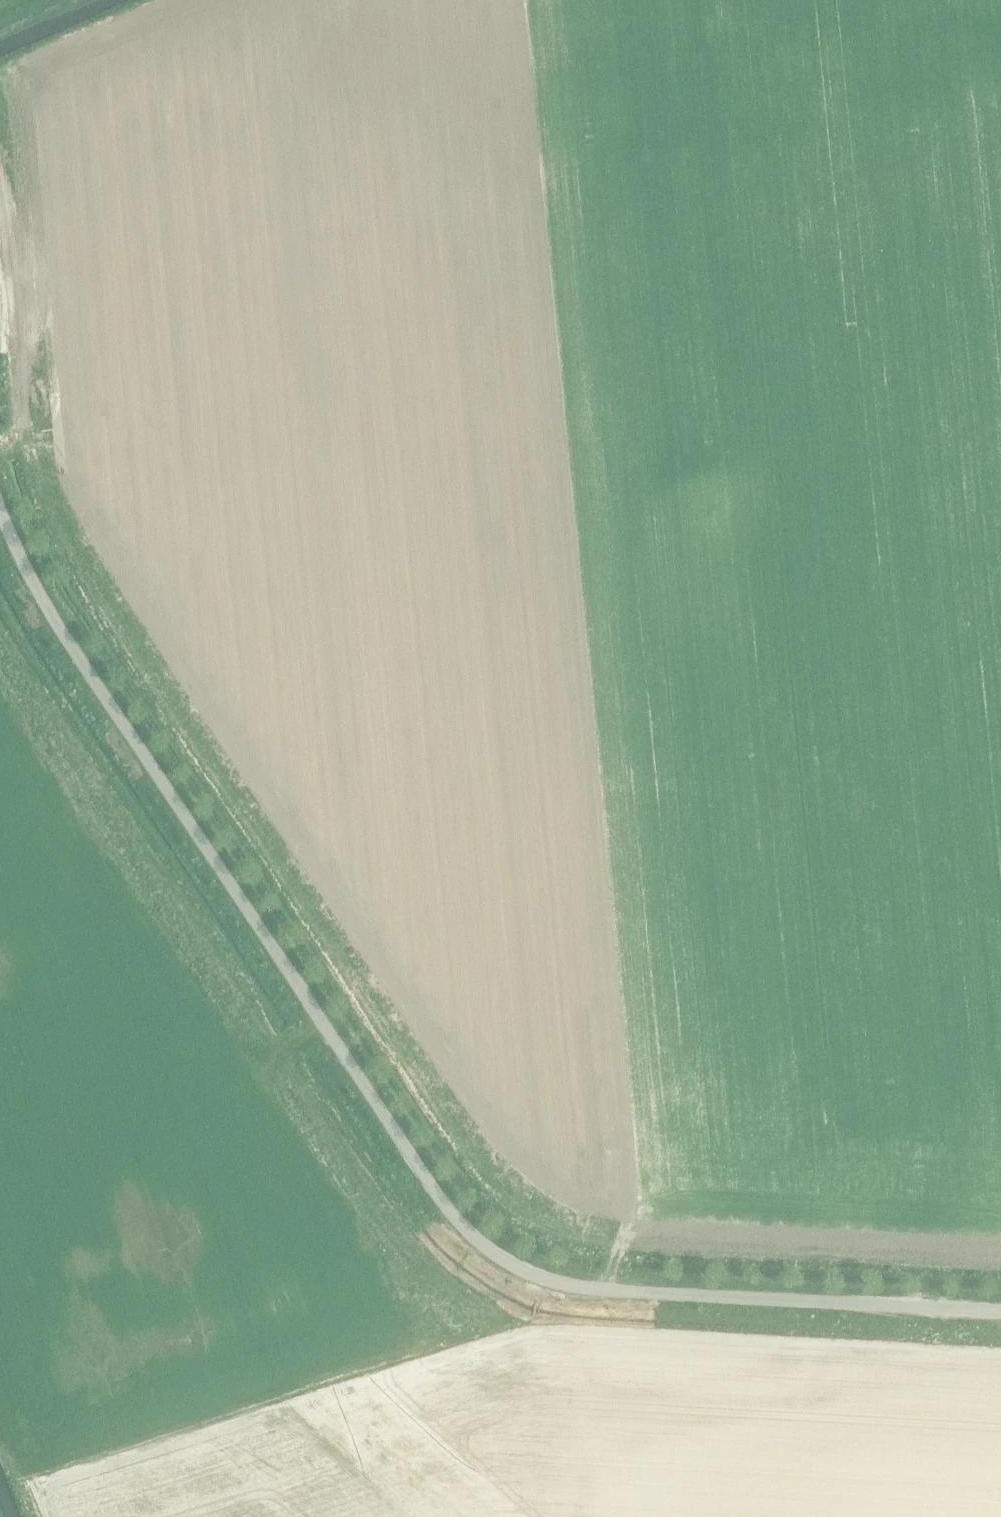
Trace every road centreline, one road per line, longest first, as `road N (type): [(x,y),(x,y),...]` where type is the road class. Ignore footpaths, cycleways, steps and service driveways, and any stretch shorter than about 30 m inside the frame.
road 1 (unclassified): [(1000,1312),(621,1292),(545,1280),(482,1244),(432,1191),(34,584),(0,513)]

